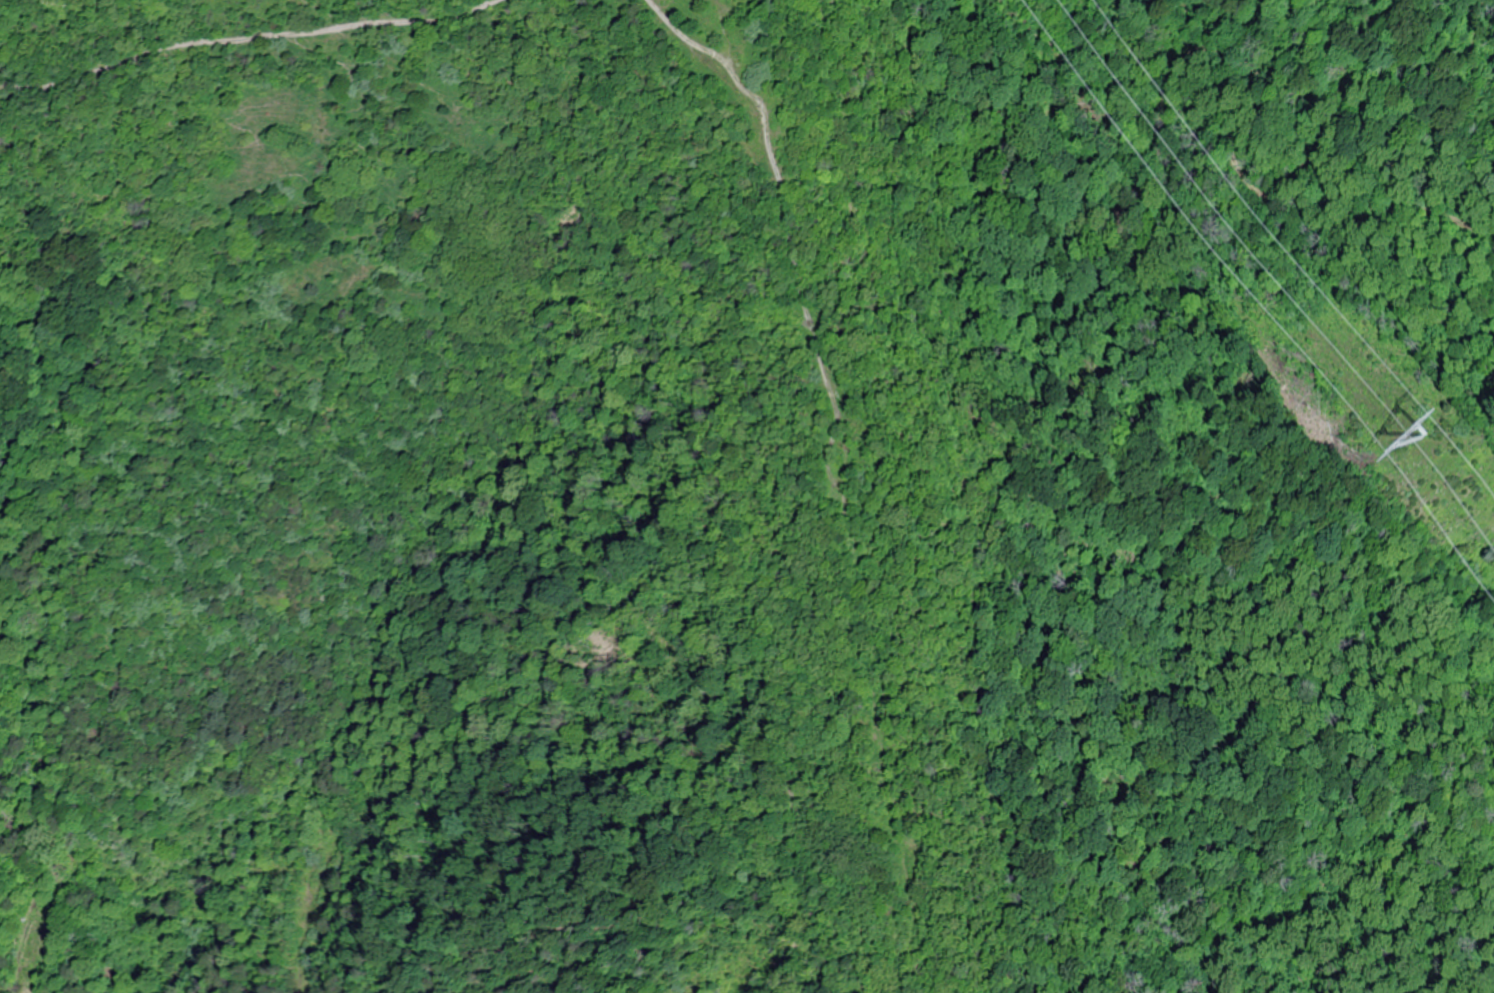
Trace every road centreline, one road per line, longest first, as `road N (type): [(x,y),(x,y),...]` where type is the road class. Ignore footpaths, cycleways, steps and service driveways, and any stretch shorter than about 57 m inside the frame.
road 1 (residential): [(239,992),(834,395)]

